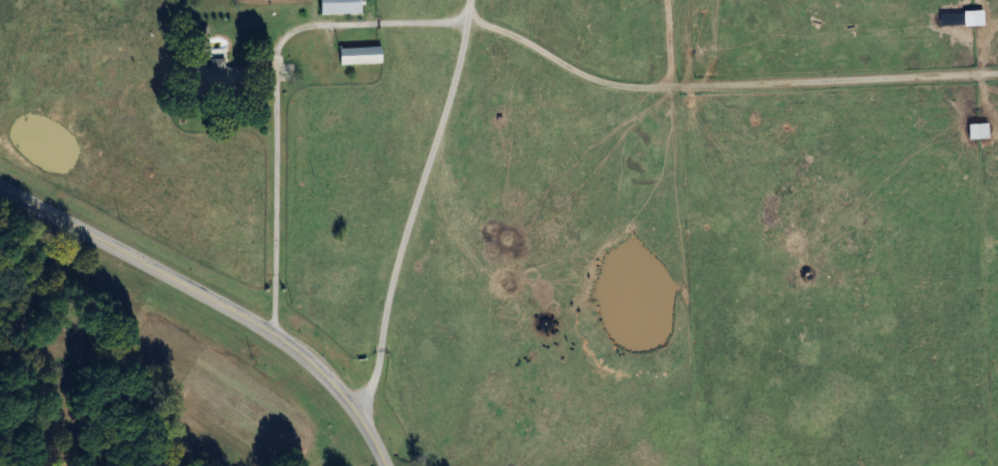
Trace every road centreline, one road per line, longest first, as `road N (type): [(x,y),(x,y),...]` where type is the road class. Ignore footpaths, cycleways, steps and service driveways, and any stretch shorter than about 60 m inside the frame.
road 1 (tertiary): [(0,188),(292,347),(345,396),(384,465)]

